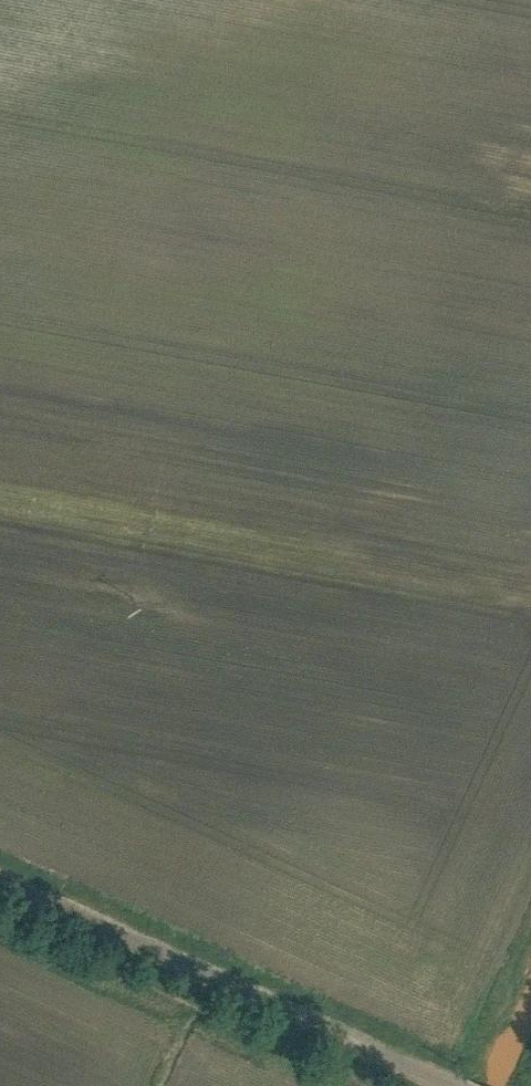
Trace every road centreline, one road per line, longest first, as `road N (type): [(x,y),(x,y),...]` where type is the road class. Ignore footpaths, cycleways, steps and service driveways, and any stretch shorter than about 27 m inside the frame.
road 1 (unclassified): [(0,877),(464,1085)]

